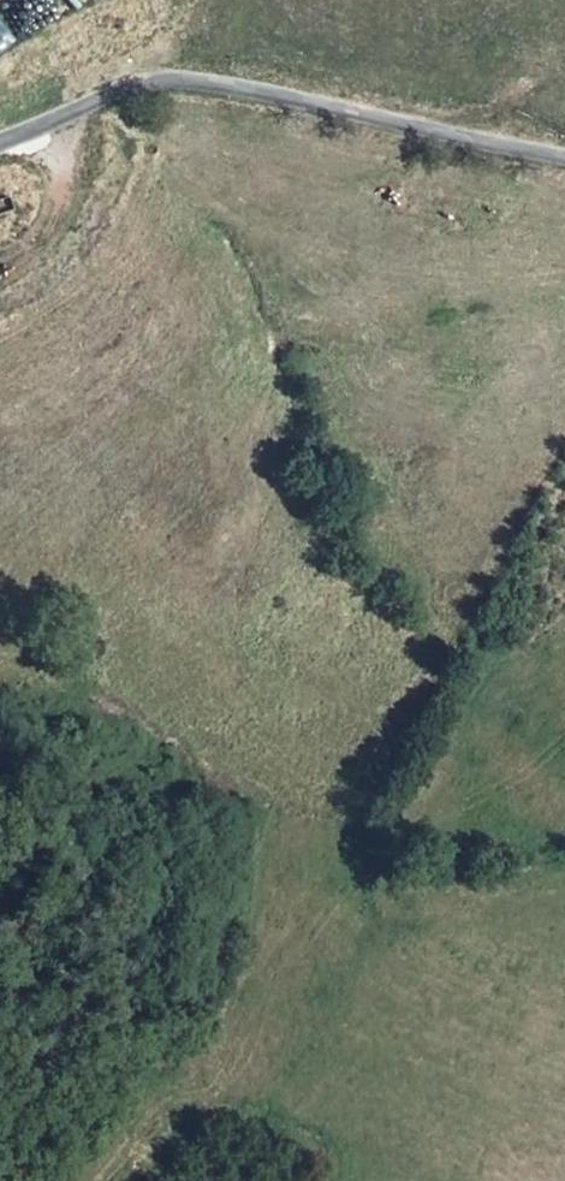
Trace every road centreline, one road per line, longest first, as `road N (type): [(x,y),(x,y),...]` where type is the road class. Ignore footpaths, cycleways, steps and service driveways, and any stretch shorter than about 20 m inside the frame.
road 1 (residential): [(564,166),(178,86),(130,93),(0,145)]

